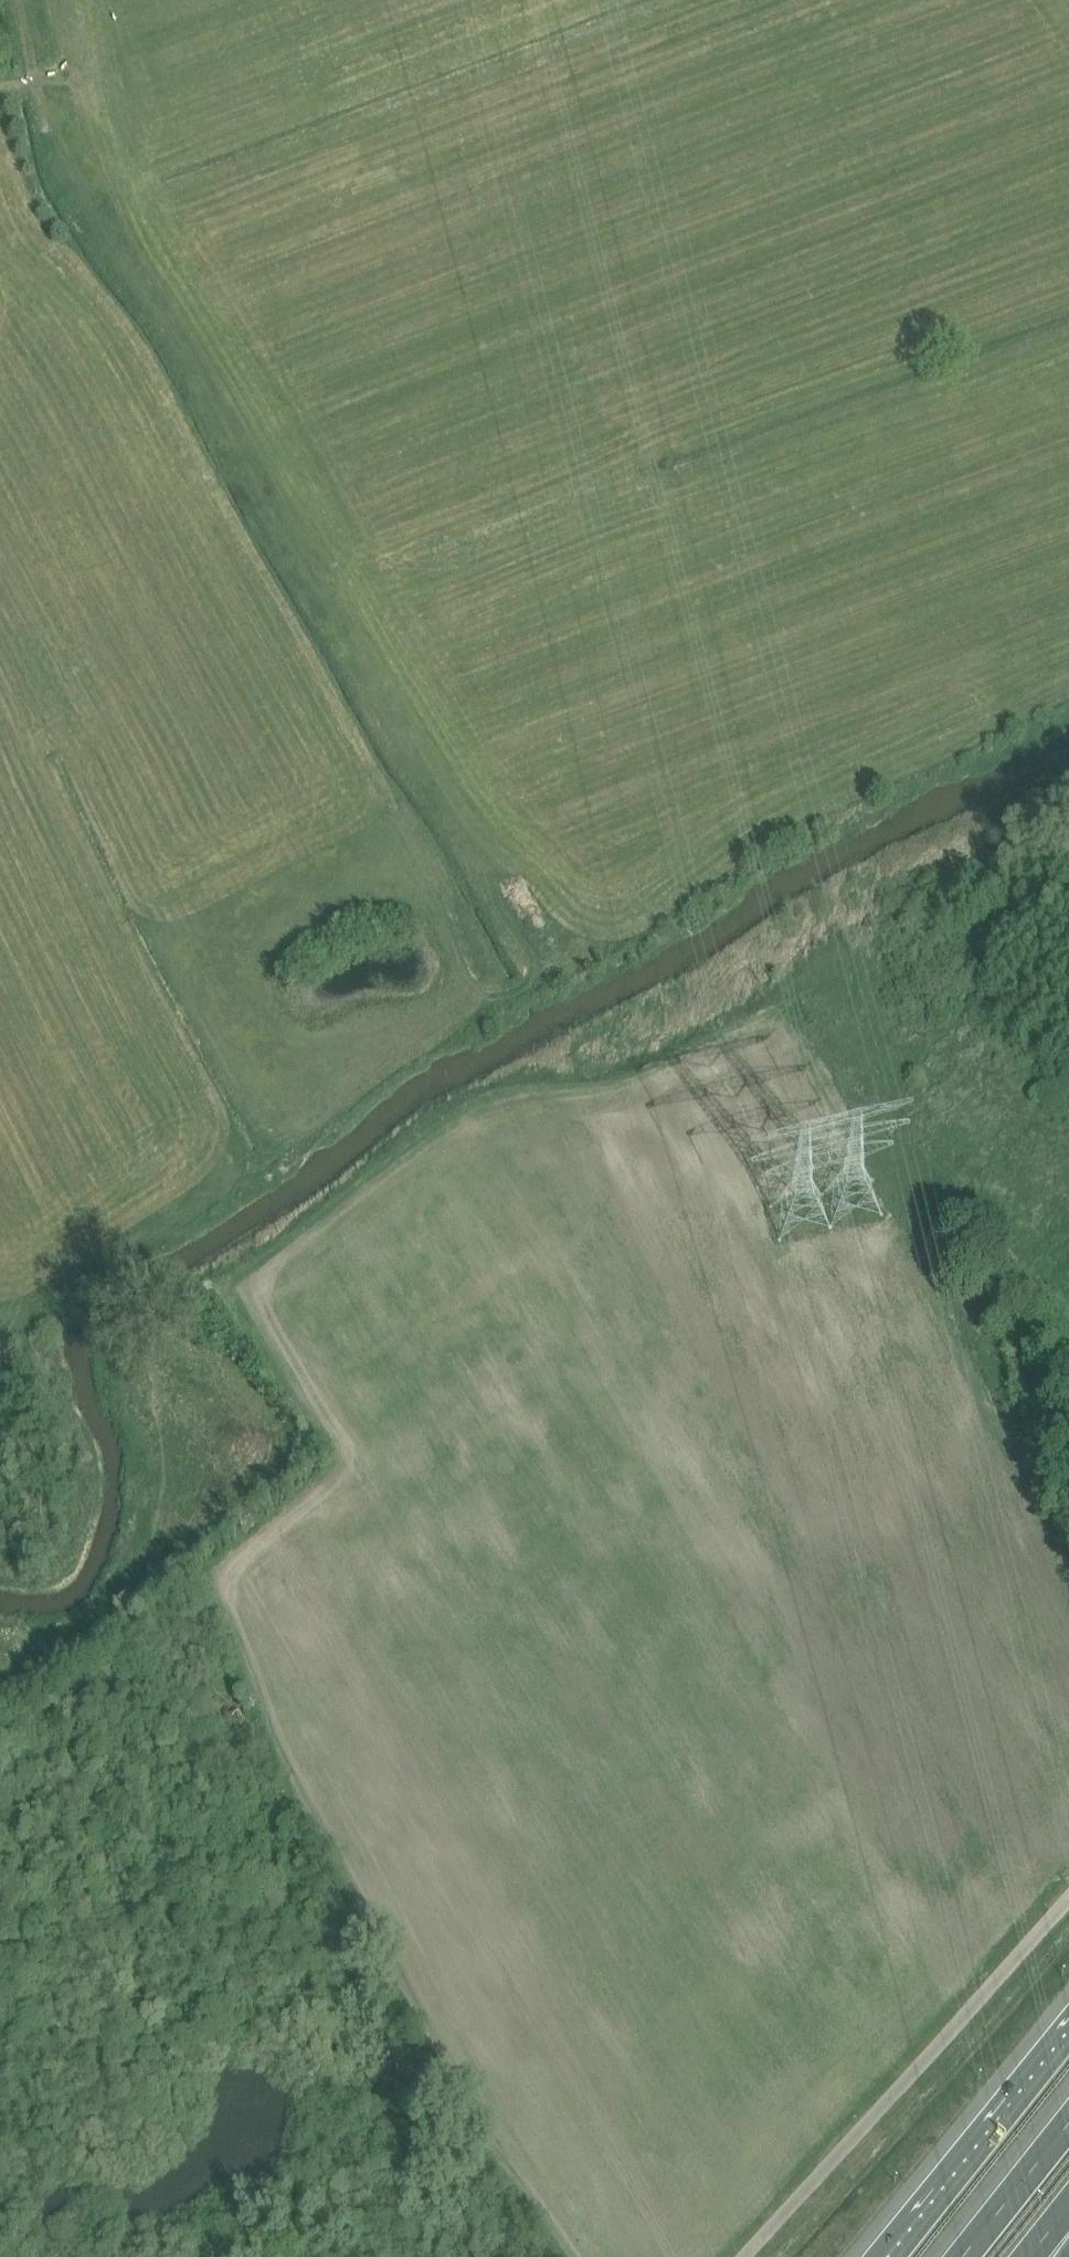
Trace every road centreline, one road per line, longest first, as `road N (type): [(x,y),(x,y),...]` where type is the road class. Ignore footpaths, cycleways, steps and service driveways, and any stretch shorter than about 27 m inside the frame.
road 1 (unclassified): [(745,2256),(1068,1897)]
road 2 (motorway): [(1068,2036),(889,2256)]
road 3 (motorway): [(1068,2122),(961,2256)]

